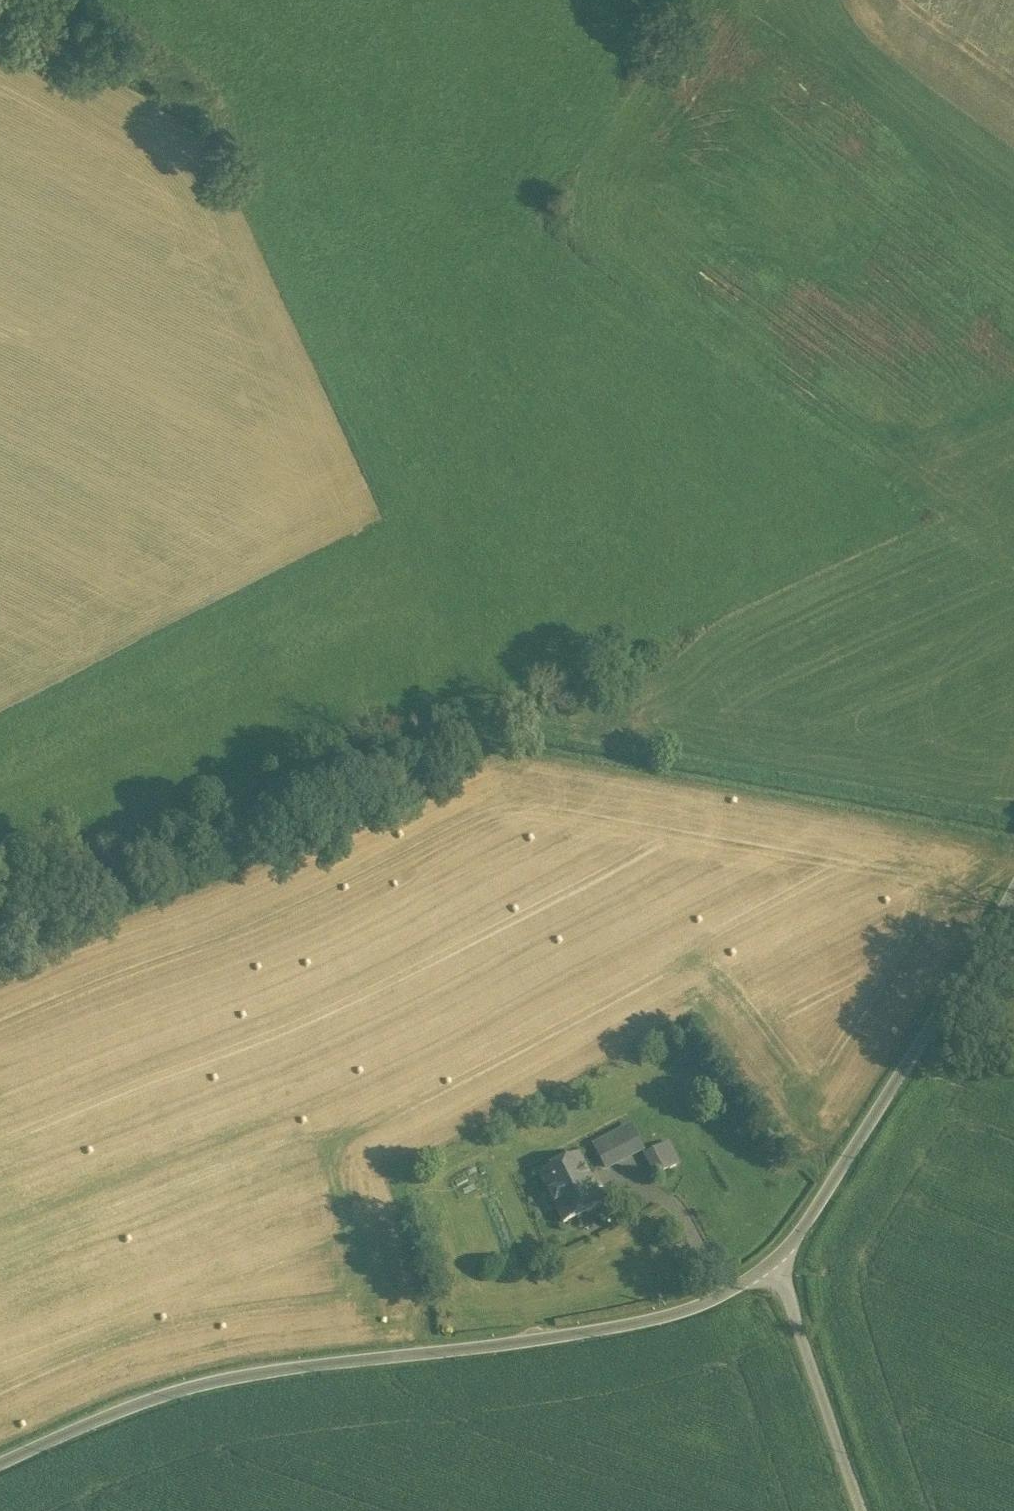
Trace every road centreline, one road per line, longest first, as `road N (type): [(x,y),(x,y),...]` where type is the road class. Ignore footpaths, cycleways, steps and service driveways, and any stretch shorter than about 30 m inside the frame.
road 1 (tertiary): [(0,1463),(185,1388),(584,1332),(720,1300),(786,1274)]
road 2 (tertiary): [(786,1274),(1013,896)]
road 3 (residential): [(865,1510),(786,1274)]

